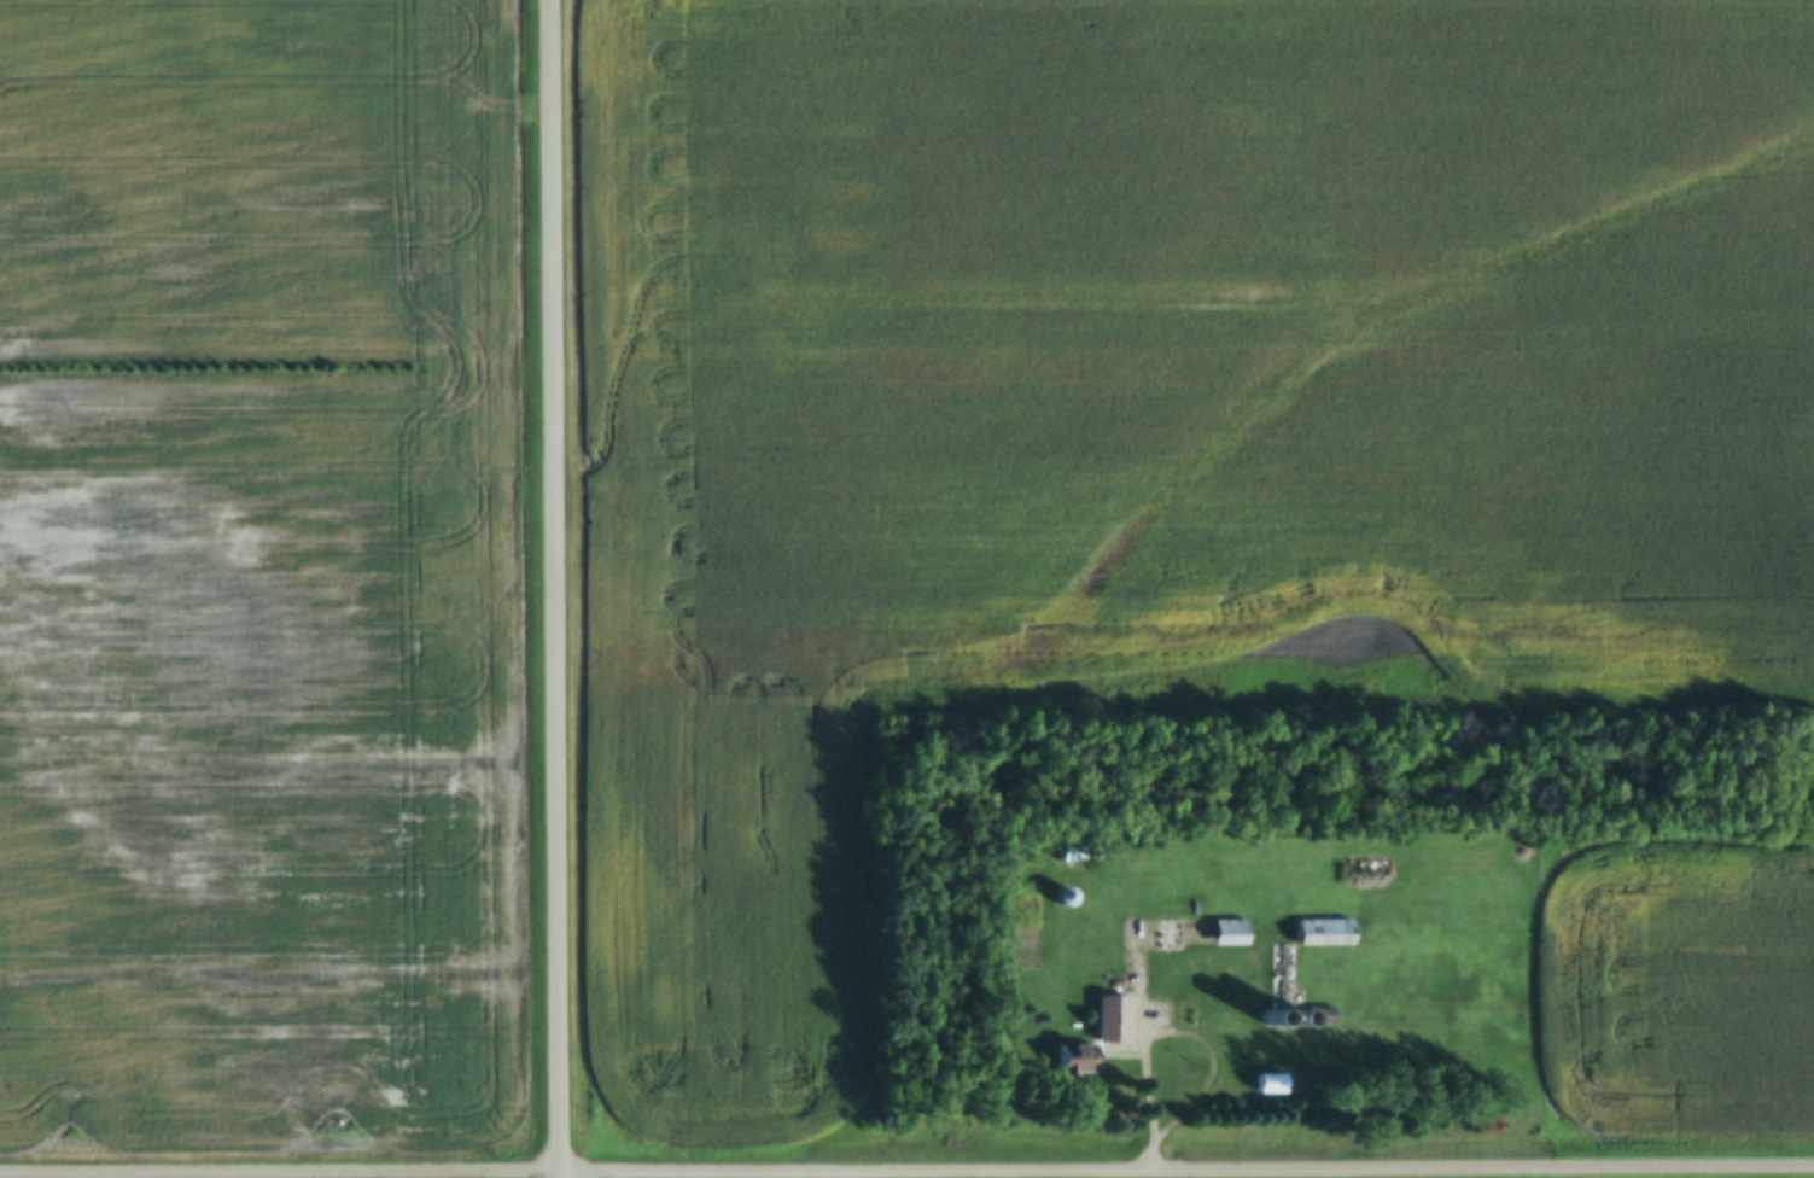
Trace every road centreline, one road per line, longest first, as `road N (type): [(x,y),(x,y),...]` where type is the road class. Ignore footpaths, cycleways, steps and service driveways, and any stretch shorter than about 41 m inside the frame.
road 1 (tertiary): [(565,1177),(557,0)]

